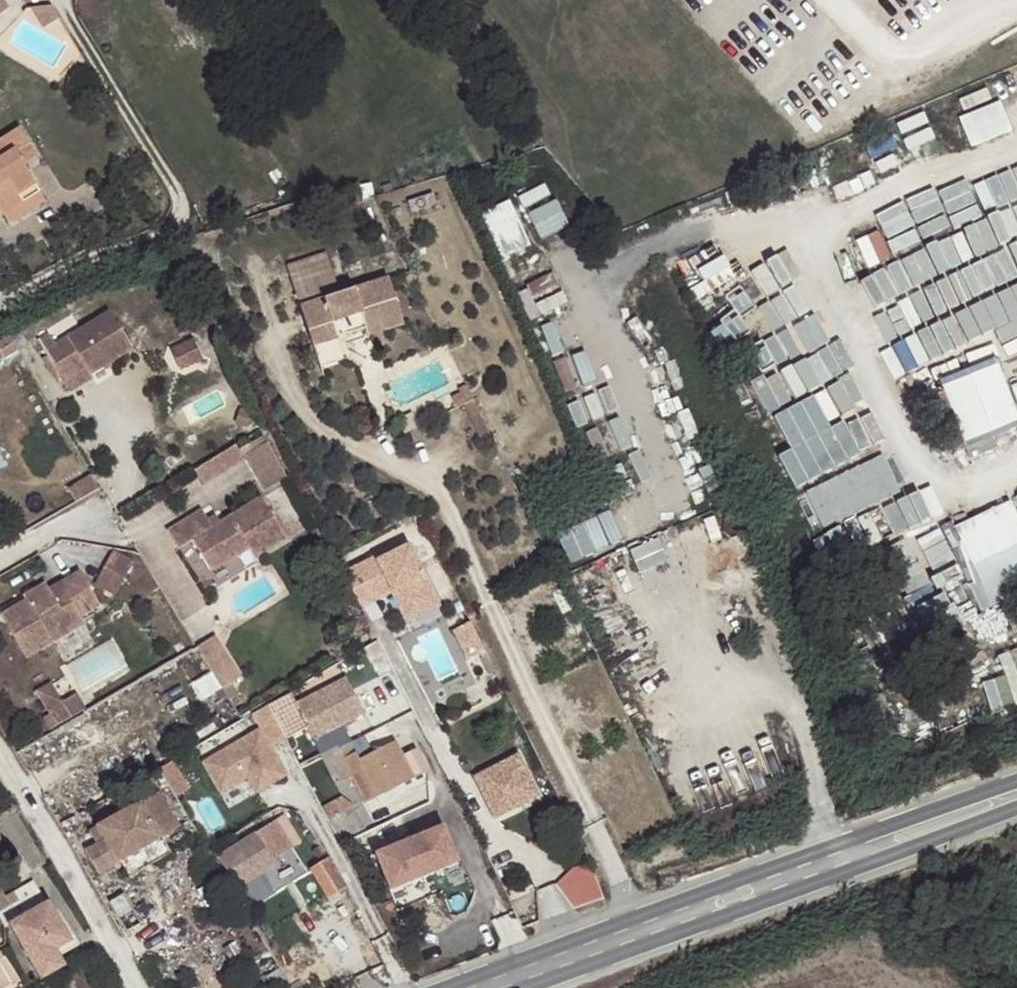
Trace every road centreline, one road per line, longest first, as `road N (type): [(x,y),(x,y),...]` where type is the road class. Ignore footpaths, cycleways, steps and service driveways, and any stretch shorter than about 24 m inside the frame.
road 1 (secondary): [(1016,792),(485,987)]
road 2 (unclassified): [(0,311),(186,208),(61,0)]
road 3 (residential): [(0,772),(137,987)]

